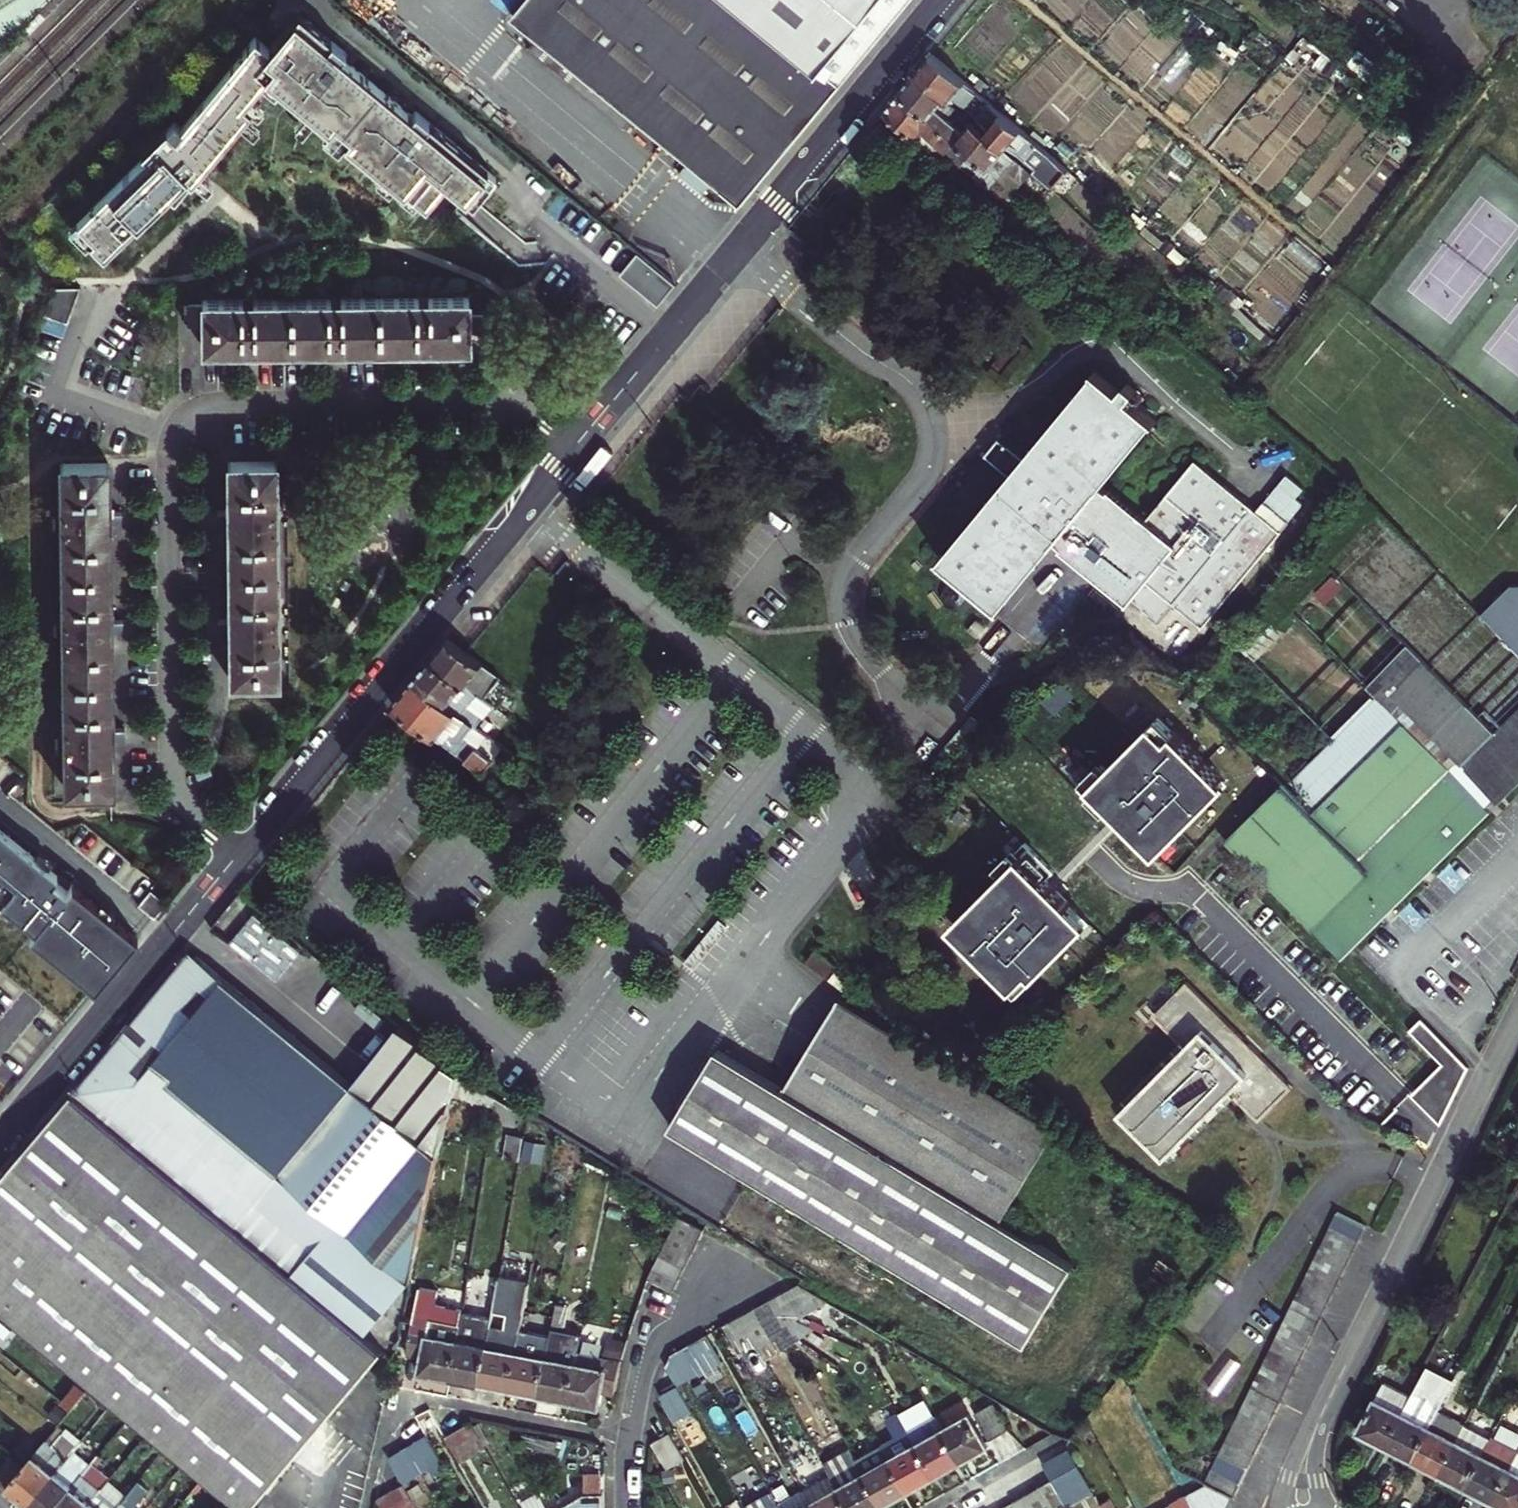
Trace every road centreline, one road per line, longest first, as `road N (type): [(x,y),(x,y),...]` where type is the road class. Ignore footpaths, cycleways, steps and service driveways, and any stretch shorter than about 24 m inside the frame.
road 1 (residential): [(236,855),(180,795),(172,771),(169,463),(177,427),(198,410),(226,403),(470,401),(527,414),(568,445)]
road 2 (residential): [(941,0),(568,445)]
road 3 (residential): [(568,445),(236,855)]
road 4 (residential): [(1517,1015),(1313,1433)]
road 5 (residential): [(236,855),(0,1136)]
road 6 (residential): [(630,1436),(408,1398),(383,1433),(367,1507)]
road 7 (residential): [(630,1436),(656,1345),(763,1281)]
road 8 (residential): [(935,1507),(1044,1447)]

